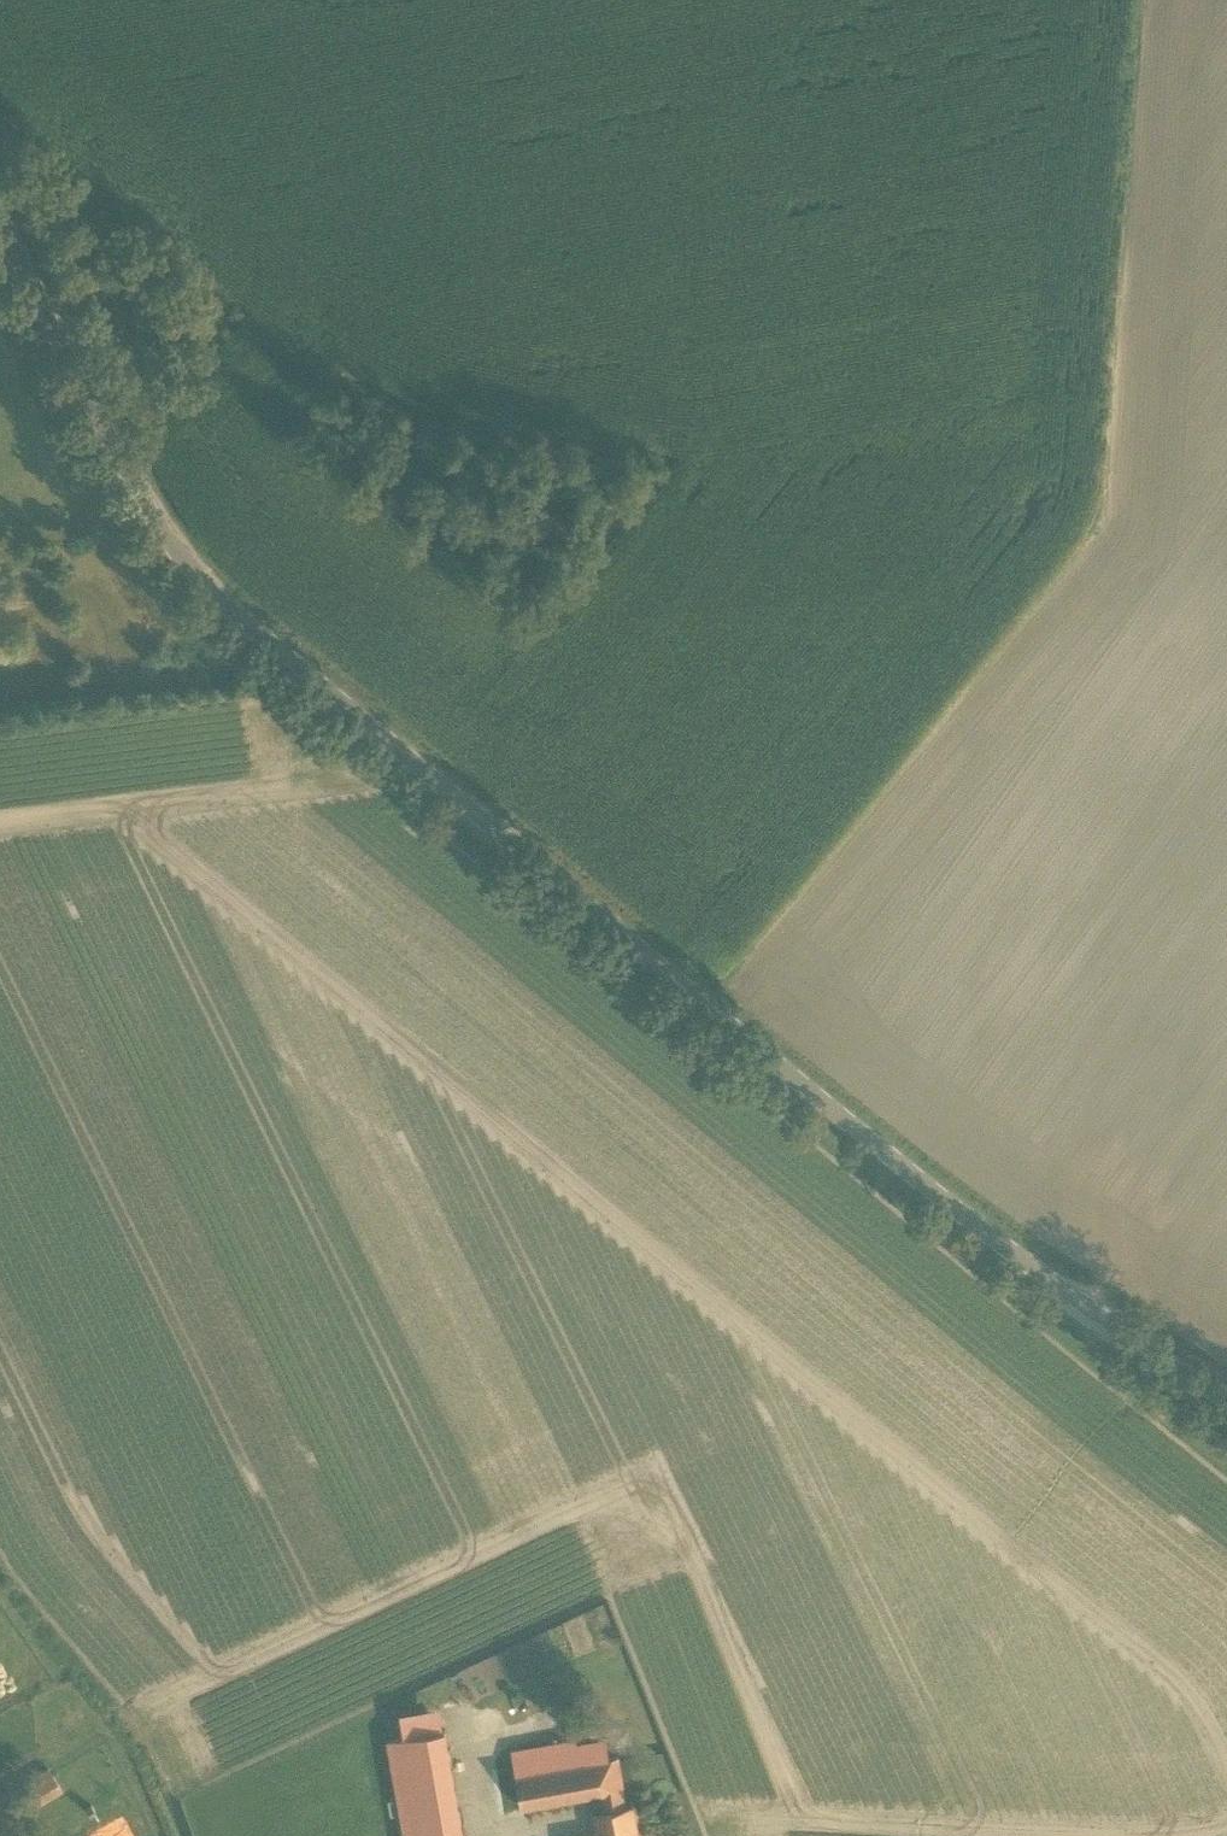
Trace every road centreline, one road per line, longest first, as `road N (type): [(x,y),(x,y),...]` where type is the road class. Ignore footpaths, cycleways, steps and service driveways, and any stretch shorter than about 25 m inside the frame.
road 1 (unclassified): [(1226,1397),(1067,1283),(218,585),(136,483),(0,224)]

